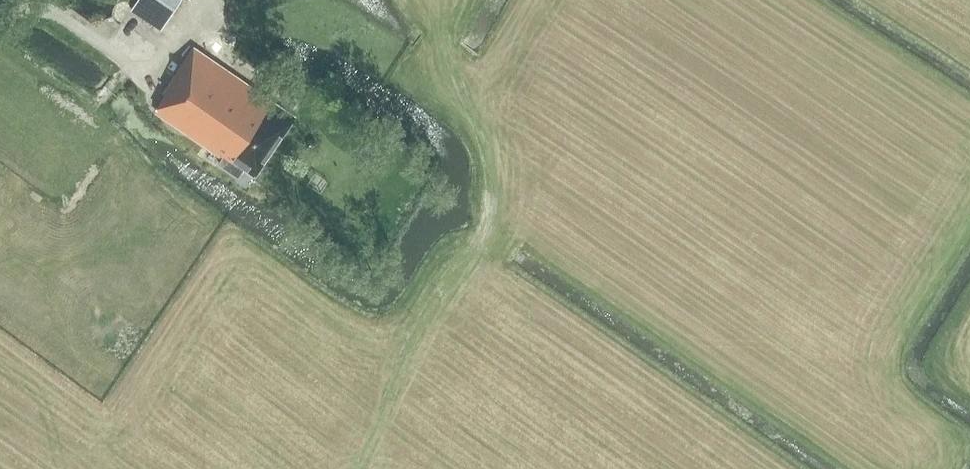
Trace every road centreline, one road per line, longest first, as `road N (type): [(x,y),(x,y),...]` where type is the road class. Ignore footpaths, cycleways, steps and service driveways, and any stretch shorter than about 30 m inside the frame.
road 1 (unclassified): [(0,20),(28,11),(57,13),(142,74)]

